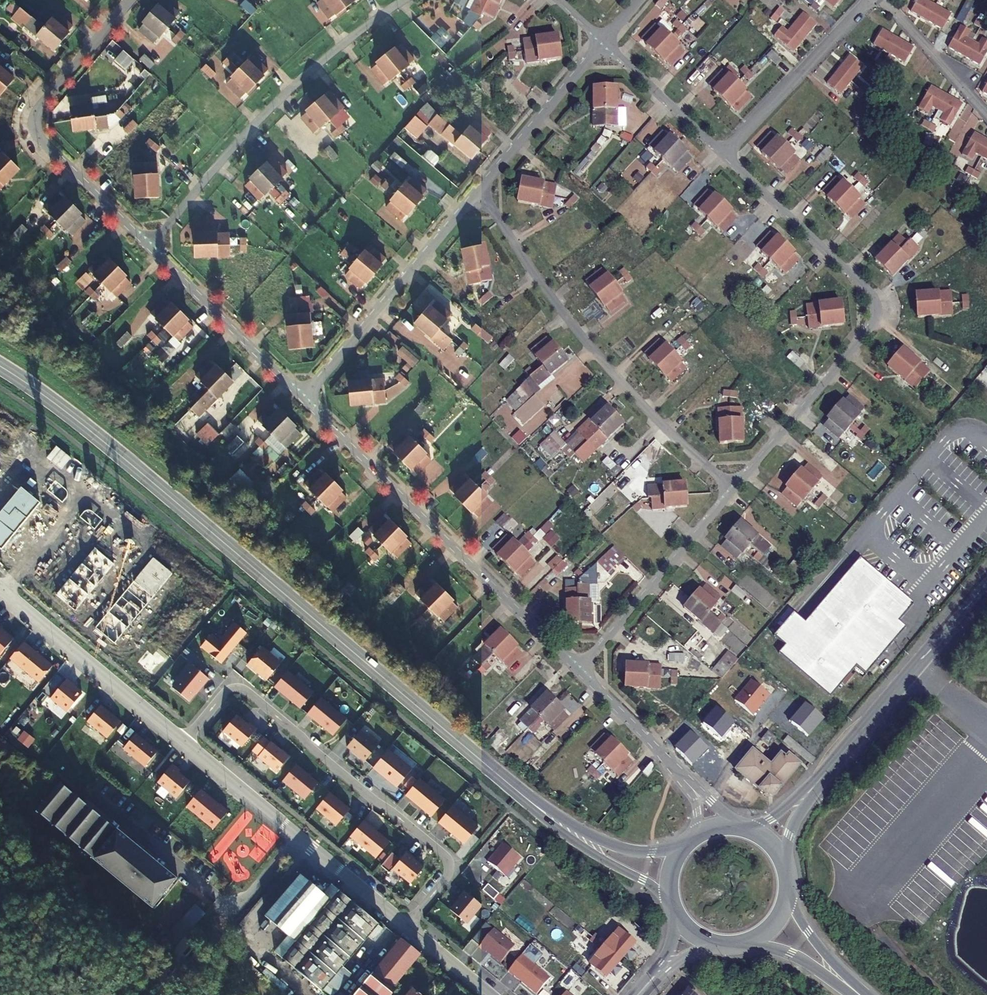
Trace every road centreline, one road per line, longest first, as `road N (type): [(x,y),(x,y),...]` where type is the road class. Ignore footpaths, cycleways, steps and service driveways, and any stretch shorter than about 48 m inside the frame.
road 1 (secondary): [(553,818),(109,446),(0,366)]
road 2 (residential): [(0,590),(489,994)]
road 3 (residential): [(726,151),(878,309),(726,490)]
road 4 (residential): [(476,193),(586,351),(726,490)]
road 5 (residential): [(303,399),(580,670)]
road 6 (residential): [(143,246),(314,66),(409,0)]
road 7 (residential): [(127,0),(29,118),(30,137),(143,246)]
road 8 (residential): [(476,193),(303,399)]
road 9 (tertiary): [(813,786),(986,585)]
road 10 (residential): [(726,490),(580,670)]
road 11 (residential): [(143,246),(303,399)]
road 12 (residential): [(726,151),(866,0)]
road 13 (residential): [(604,42),(476,193)]
road 14 (residential): [(604,42),(726,151)]
road 15 (residential): [(879,0),(986,115)]
road 16 (residential): [(580,670),(684,777)]
road 17 (secondary): [(553,818),(589,851),(669,894)]
road 18 (secondary): [(685,846),(630,851),(553,818)]

